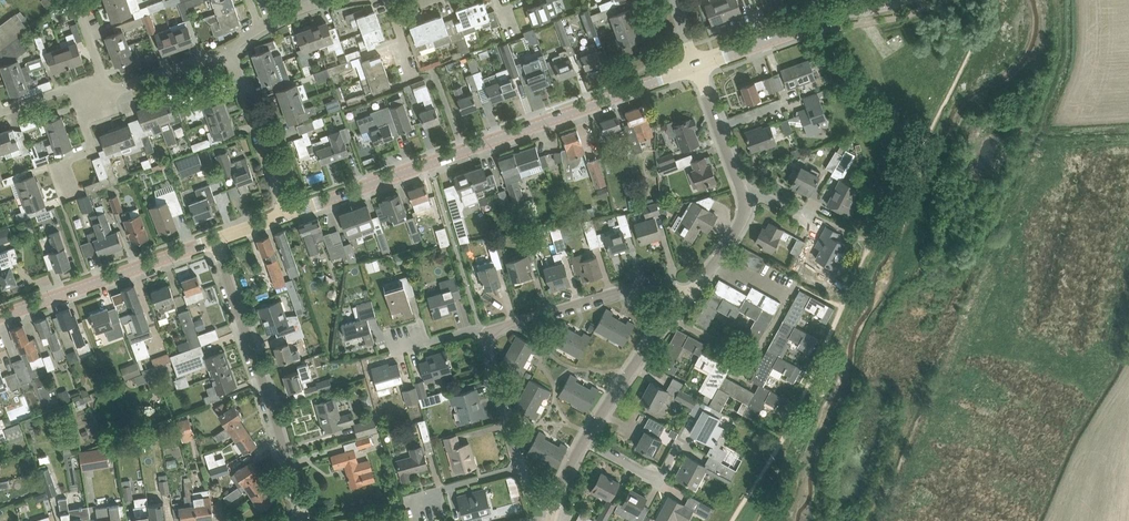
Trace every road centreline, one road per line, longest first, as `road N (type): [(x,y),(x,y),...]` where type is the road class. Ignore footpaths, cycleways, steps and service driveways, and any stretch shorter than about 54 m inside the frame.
road 1 (tertiary): [(288,214),(696,66)]
road 2 (unclassified): [(305,520),(215,240)]
road 3 (tertiary): [(0,317),(215,240)]
road 4 (unclassified): [(490,335),(649,282),(687,297)]
road 5 (unclassified): [(288,214),(229,50)]
road 6 (unclassified): [(585,440),(671,317)]
road 7 (tertiary): [(696,66),(830,17)]
road 8 (unclassified): [(519,468),(486,354),(490,335)]
road 9 (residential): [(109,92),(229,50)]
road 10 (unclassified): [(71,198),(59,164),(95,150),(89,99)]
road 11 (unclassified): [(680,442),(663,475),(652,478),(585,440)]
road 12 (unclassified): [(388,330),(395,352),(472,330),(490,335)]
road 13 (unclassified): [(405,504),(519,468)]

